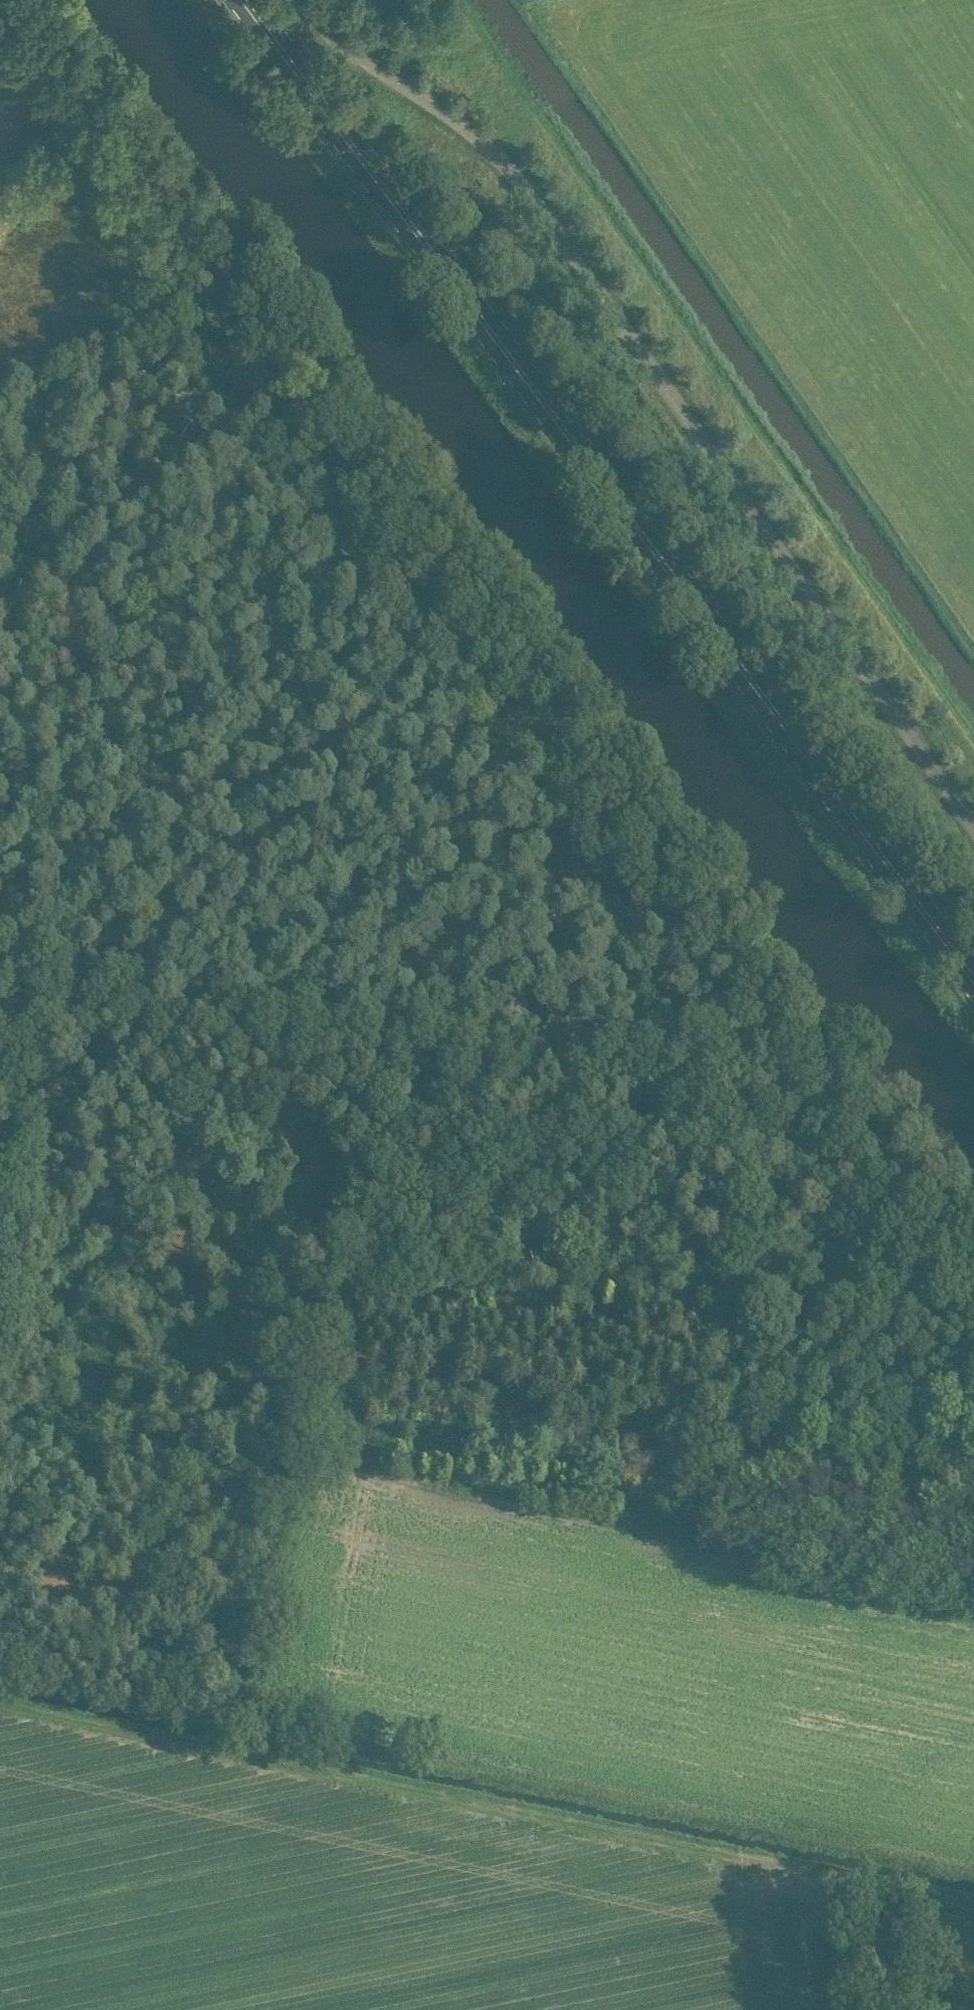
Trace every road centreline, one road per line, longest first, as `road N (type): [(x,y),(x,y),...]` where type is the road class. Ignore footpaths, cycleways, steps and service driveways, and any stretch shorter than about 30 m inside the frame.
road 1 (track): [(0,7),(973,1287)]
road 2 (primary): [(973,979),(244,0)]
road 3 (unclassified): [(973,826),(534,195),(487,141),(362,57),(308,0)]

